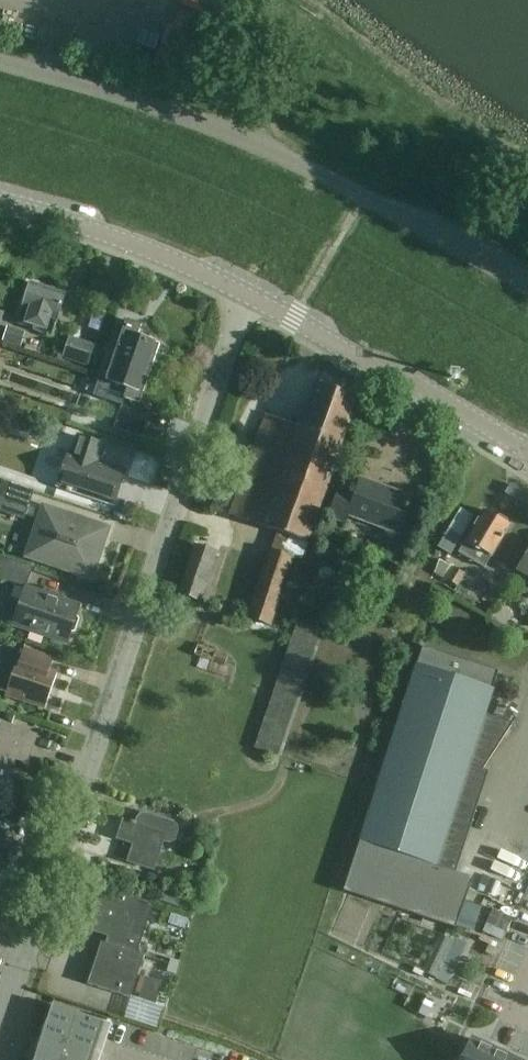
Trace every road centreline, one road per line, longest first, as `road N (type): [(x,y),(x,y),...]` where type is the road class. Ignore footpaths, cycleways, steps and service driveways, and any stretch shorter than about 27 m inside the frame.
road 1 (unclassified): [(0,1044),(245,297)]
road 2 (residential): [(527,287),(218,129),(0,65)]
road 3 (unclassified): [(527,454),(387,366),(245,297)]
road 4 (unclassified): [(245,297),(114,242),(0,207)]

